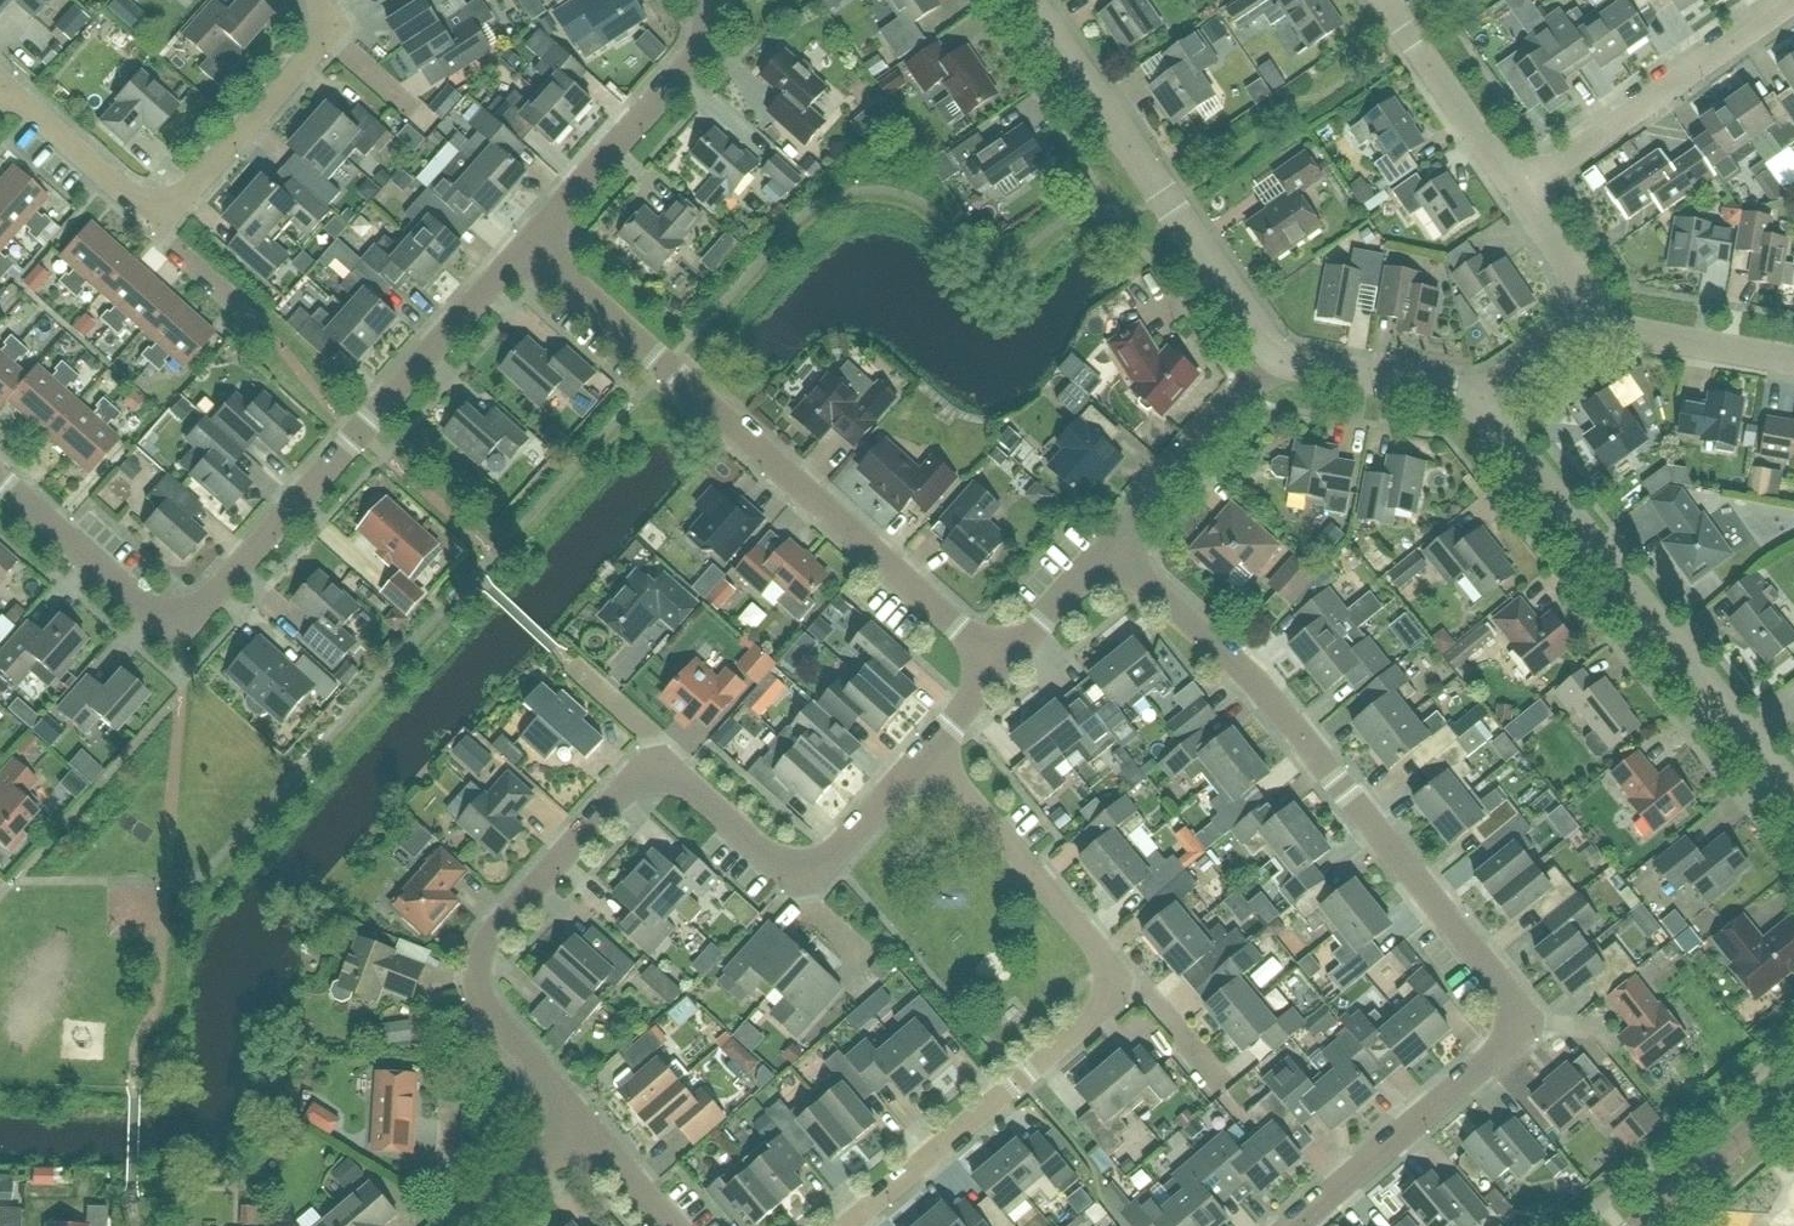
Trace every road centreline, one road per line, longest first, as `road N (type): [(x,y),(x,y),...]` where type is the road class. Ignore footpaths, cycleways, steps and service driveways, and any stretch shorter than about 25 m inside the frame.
road 1 (residential): [(1300,1225),(1511,1047),(1512,1002),(1222,649),(1118,552)]
road 2 (residential): [(532,244),(178,640),(0,484)]
road 3 (residential): [(995,666),(532,244)]
road 4 (tertiary): [(1793,791),(1505,414)]
road 5 (residential): [(584,1126),(485,997),(483,963),(494,934),(624,795),(656,772)]
road 6 (tertiary): [(1293,362),(1245,314),(1033,0)]
road 7 (residential): [(844,1225),(1128,981)]
road 8 (residential): [(656,772),(682,774),(782,866),(811,873),(835,860),(928,755)]
road 9 (residential): [(1518,183),(1793,0)]
road 10 (residential): [(532,244),(697,45),(705,0)]
road 11 (residential): [(1128,981),(928,755)]
road 12 (residential): [(160,227),(309,54),(324,30),(320,0)]
road 13 (residential): [(1118,552),(1293,362)]
road 14 (residential): [(1518,183),(1386,0)]
road 15 (tertiary): [(1505,414),(1480,399),(1293,362)]
road 16 (residential): [(5,89),(160,227)]
road 17 (unclassified): [(1640,1225),(1793,1093)]
road 18 (residential): [(1625,329),(1518,183)]
road 19 (residential): [(1793,360),(1625,329)]
road 20 (residential): [(995,666),(1118,552)]
road 21 (residential): [(1505,414),(1588,322),(1625,329)]
road 22 (residential): [(473,1225),(584,1126)]
road 23 (residential): [(656,772),(643,727),(571,663)]
road 24 (residential): [(160,227),(258,325)]
road 25 (residential): [(672,1225),(584,1126)]

